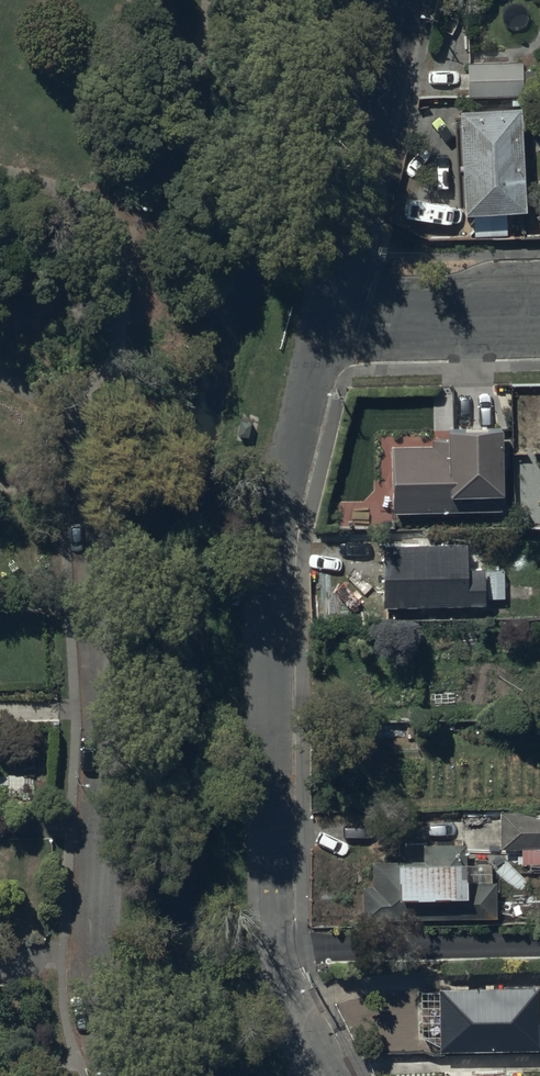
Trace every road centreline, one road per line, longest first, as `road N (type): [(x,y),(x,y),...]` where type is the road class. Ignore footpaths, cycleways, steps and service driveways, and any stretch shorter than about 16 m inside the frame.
road 1 (residential): [(146,1075),(119,1011),(97,826),(107,390),(122,292)]
road 2 (residential): [(329,312),(273,526),(275,869),(293,1016),(324,1075)]
road 3 (residential): [(391,0),(329,312)]
road 4 (residential): [(329,312),(539,310)]

